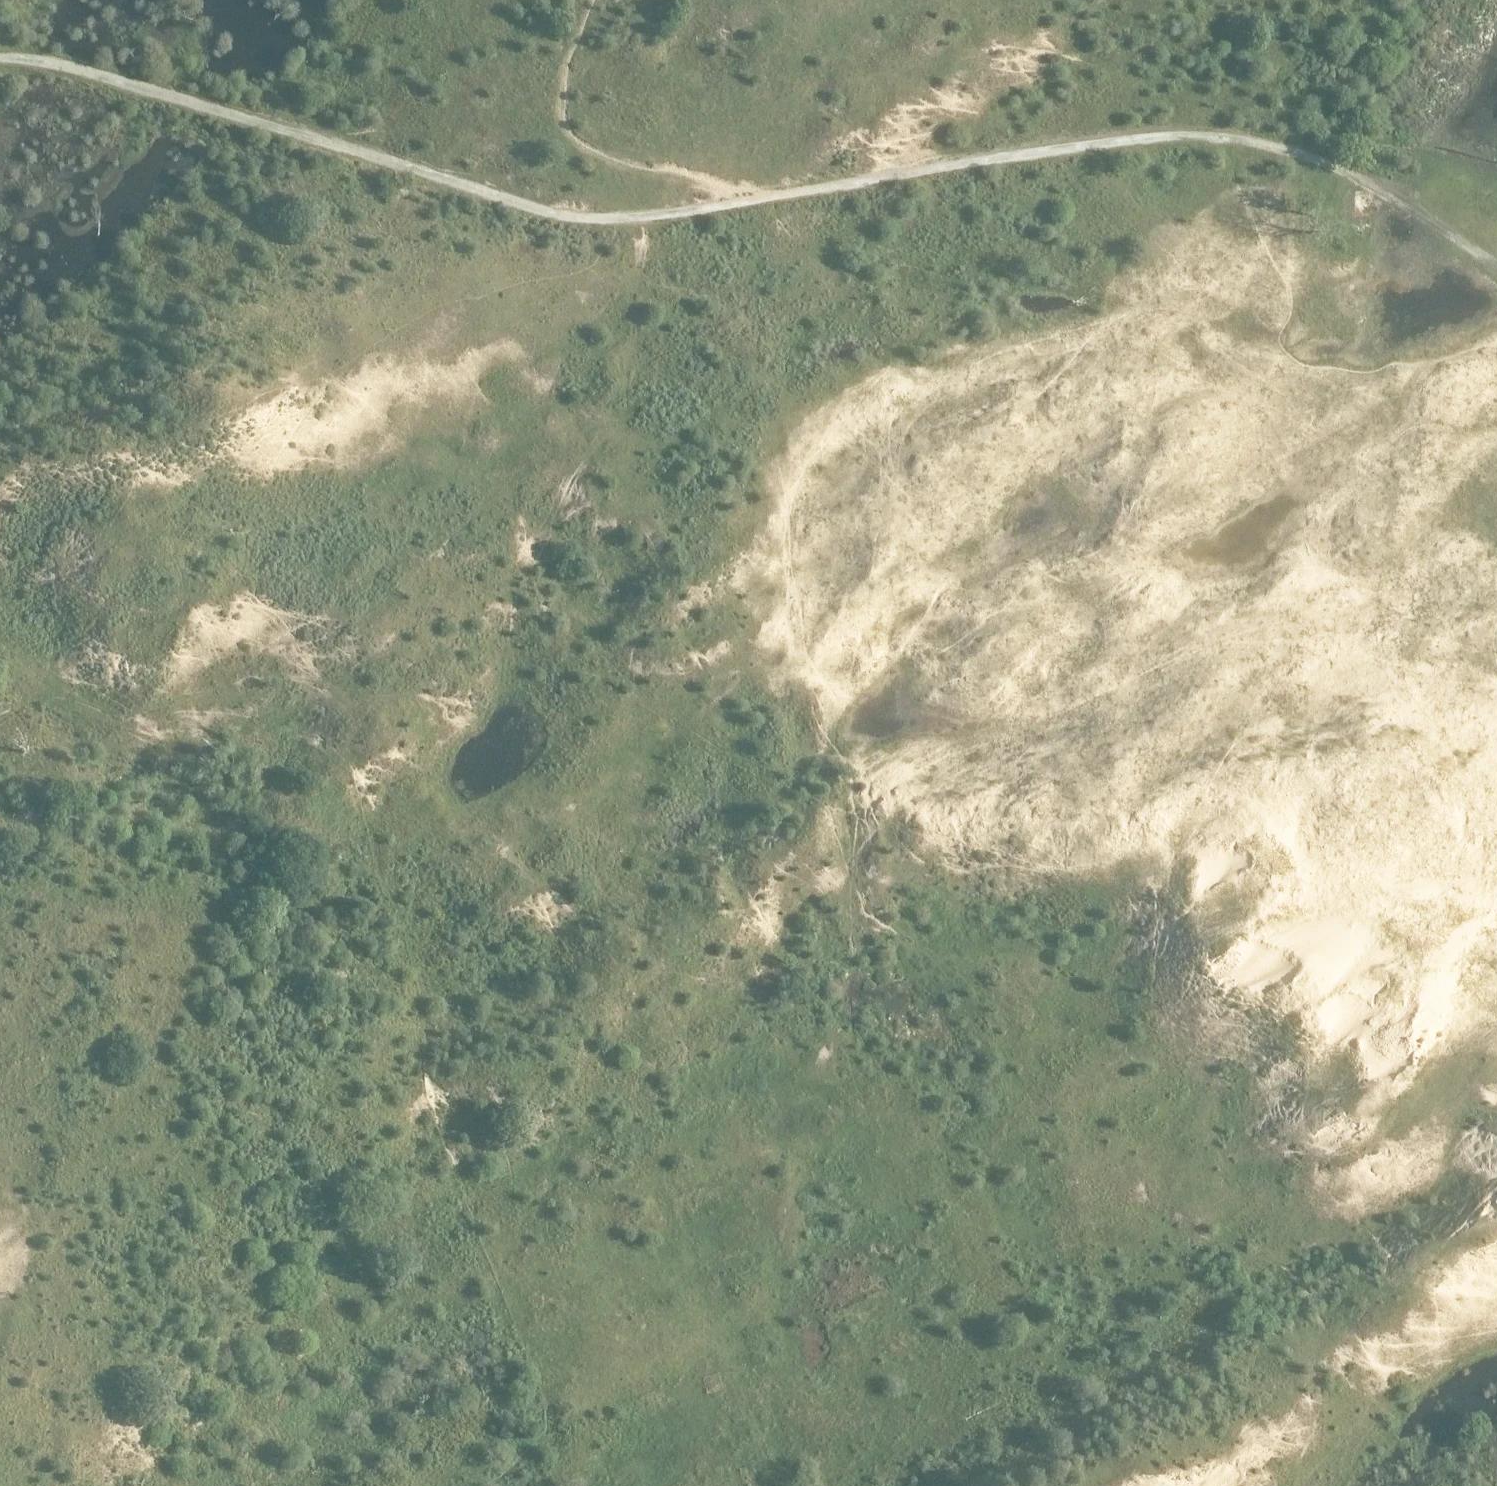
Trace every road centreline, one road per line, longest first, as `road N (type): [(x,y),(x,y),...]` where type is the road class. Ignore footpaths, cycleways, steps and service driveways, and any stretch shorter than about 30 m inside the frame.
road 1 (track): [(1496,270),(1309,159),(1198,137),(1141,139),(613,222),(550,213),(156,98)]
road 2 (track): [(156,98),(0,61)]

